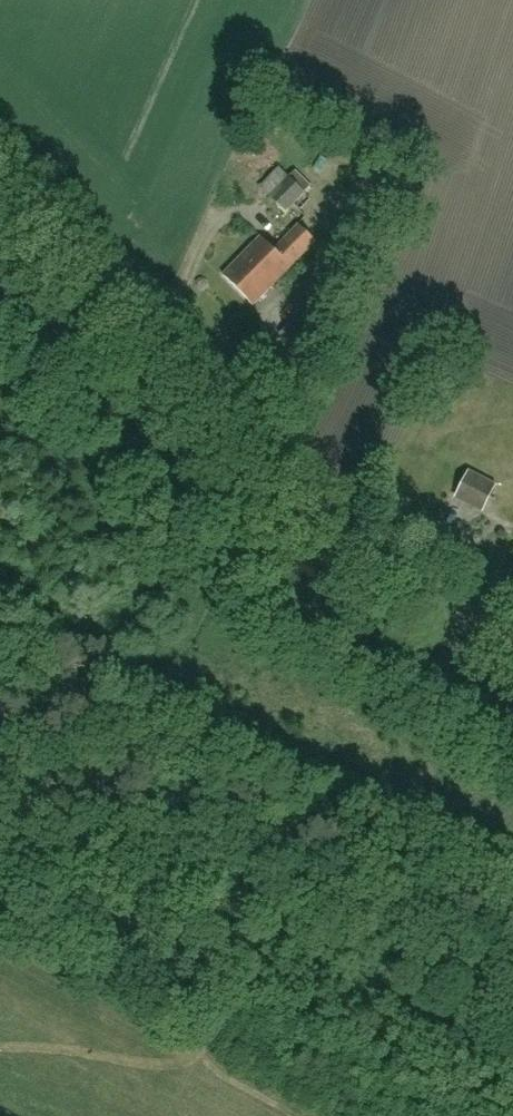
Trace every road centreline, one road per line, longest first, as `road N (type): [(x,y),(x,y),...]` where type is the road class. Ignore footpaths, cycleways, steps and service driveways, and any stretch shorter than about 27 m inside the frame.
road 1 (unclassified): [(512,659),(377,572),(322,524),(0,180)]
road 2 (track): [(512,736),(295,606),(0,291)]

